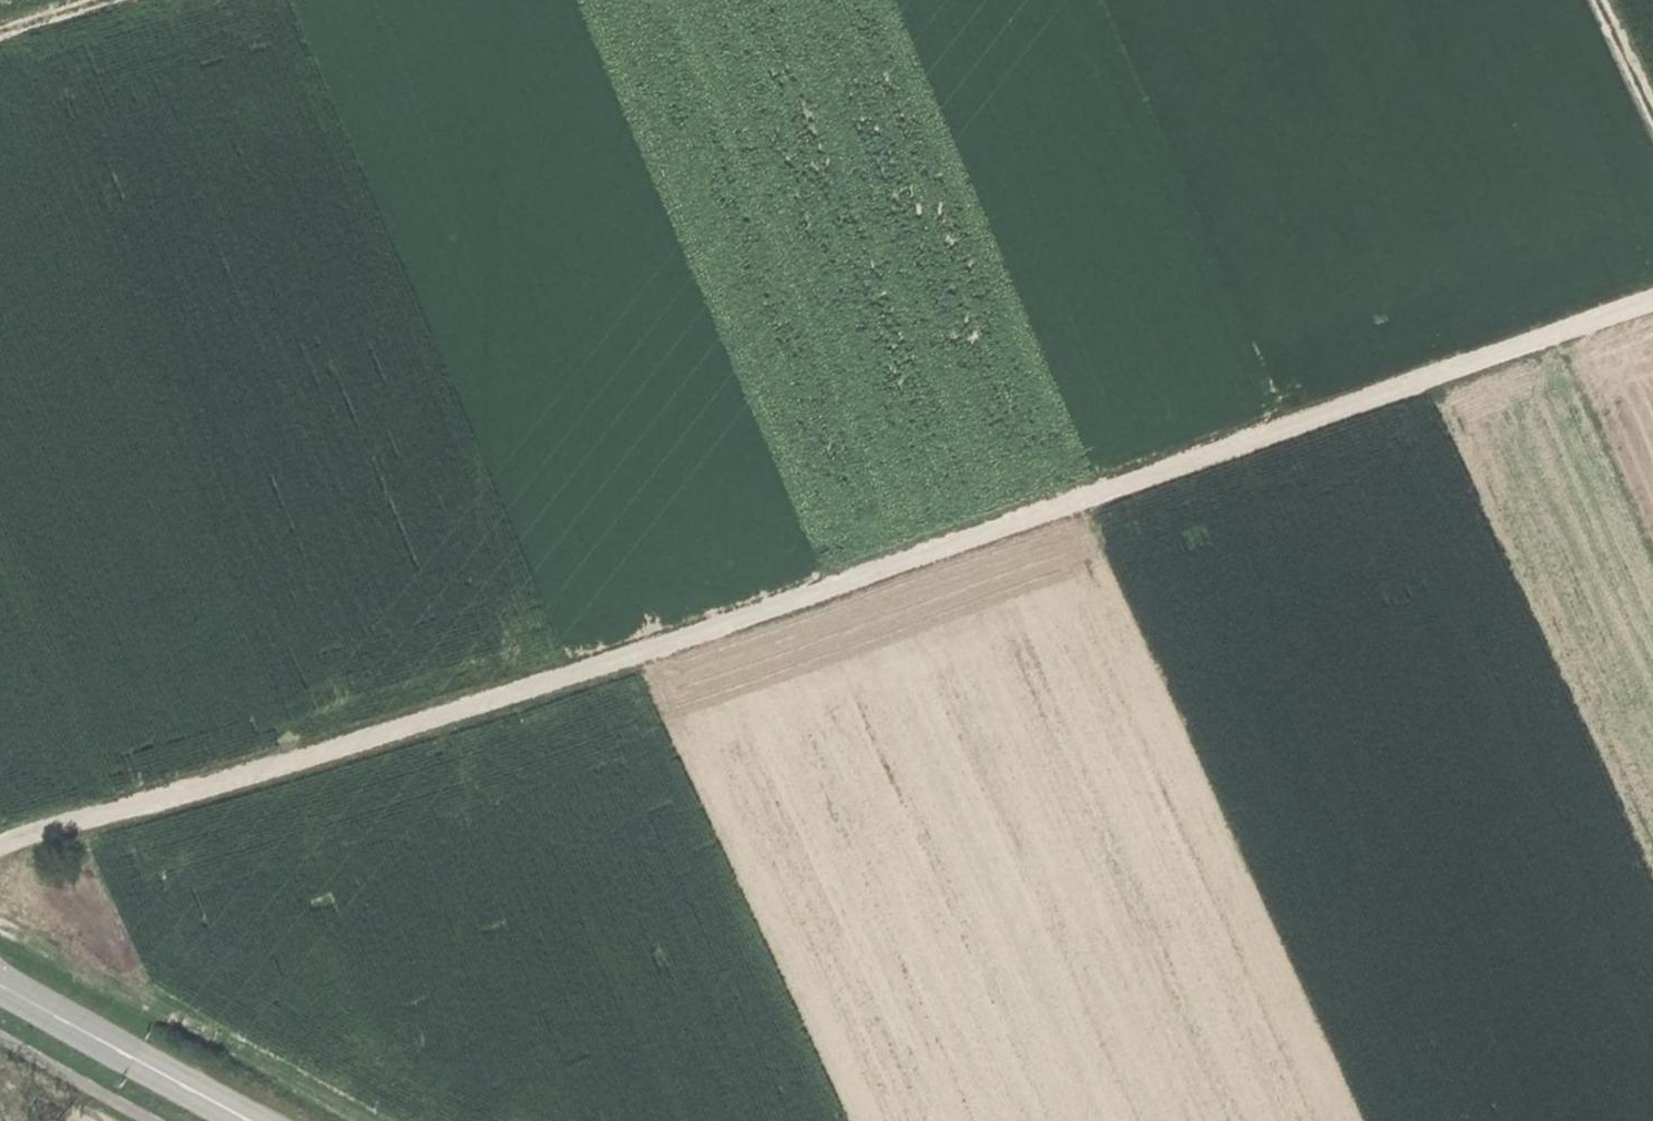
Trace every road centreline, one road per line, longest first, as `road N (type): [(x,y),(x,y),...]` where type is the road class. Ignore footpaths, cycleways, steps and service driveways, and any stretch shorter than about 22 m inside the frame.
road 1 (secondary): [(0,987),(247,1120)]
road 2 (track): [(1603,0),(1652,112)]

